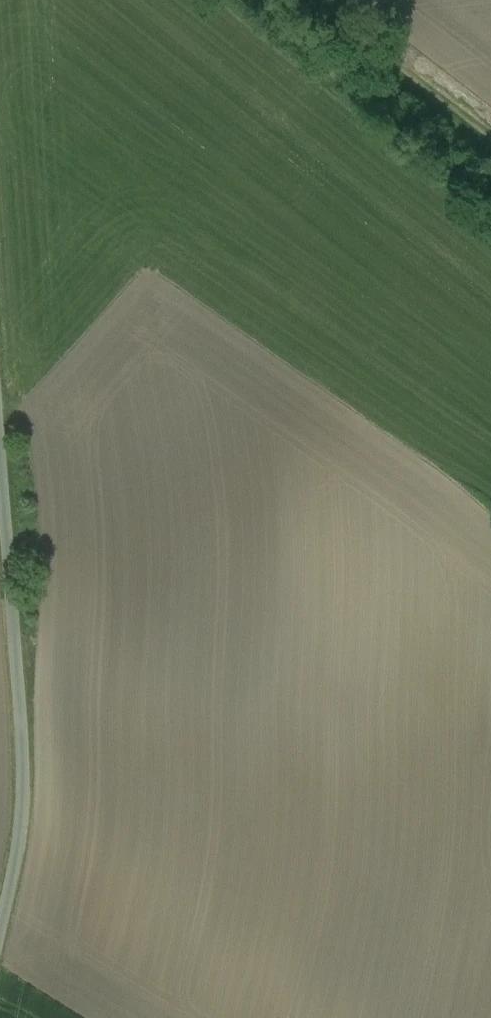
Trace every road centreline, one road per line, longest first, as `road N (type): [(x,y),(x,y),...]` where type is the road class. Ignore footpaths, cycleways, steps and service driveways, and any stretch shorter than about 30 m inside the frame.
road 1 (unclassified): [(0,466),(24,814),(0,930)]
road 2 (track): [(490,138),(325,0)]

